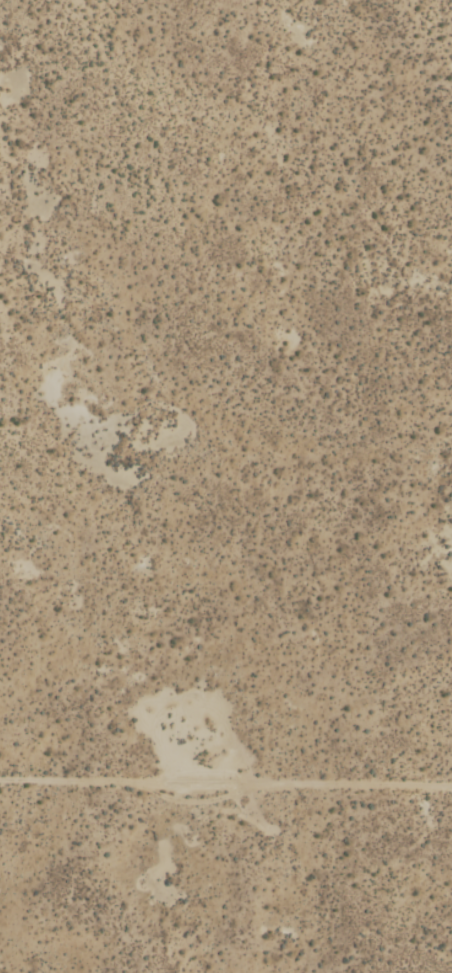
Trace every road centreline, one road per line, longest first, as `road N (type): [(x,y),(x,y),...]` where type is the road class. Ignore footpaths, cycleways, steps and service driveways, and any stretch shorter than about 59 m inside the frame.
road 1 (track): [(451,779),(0,776)]

